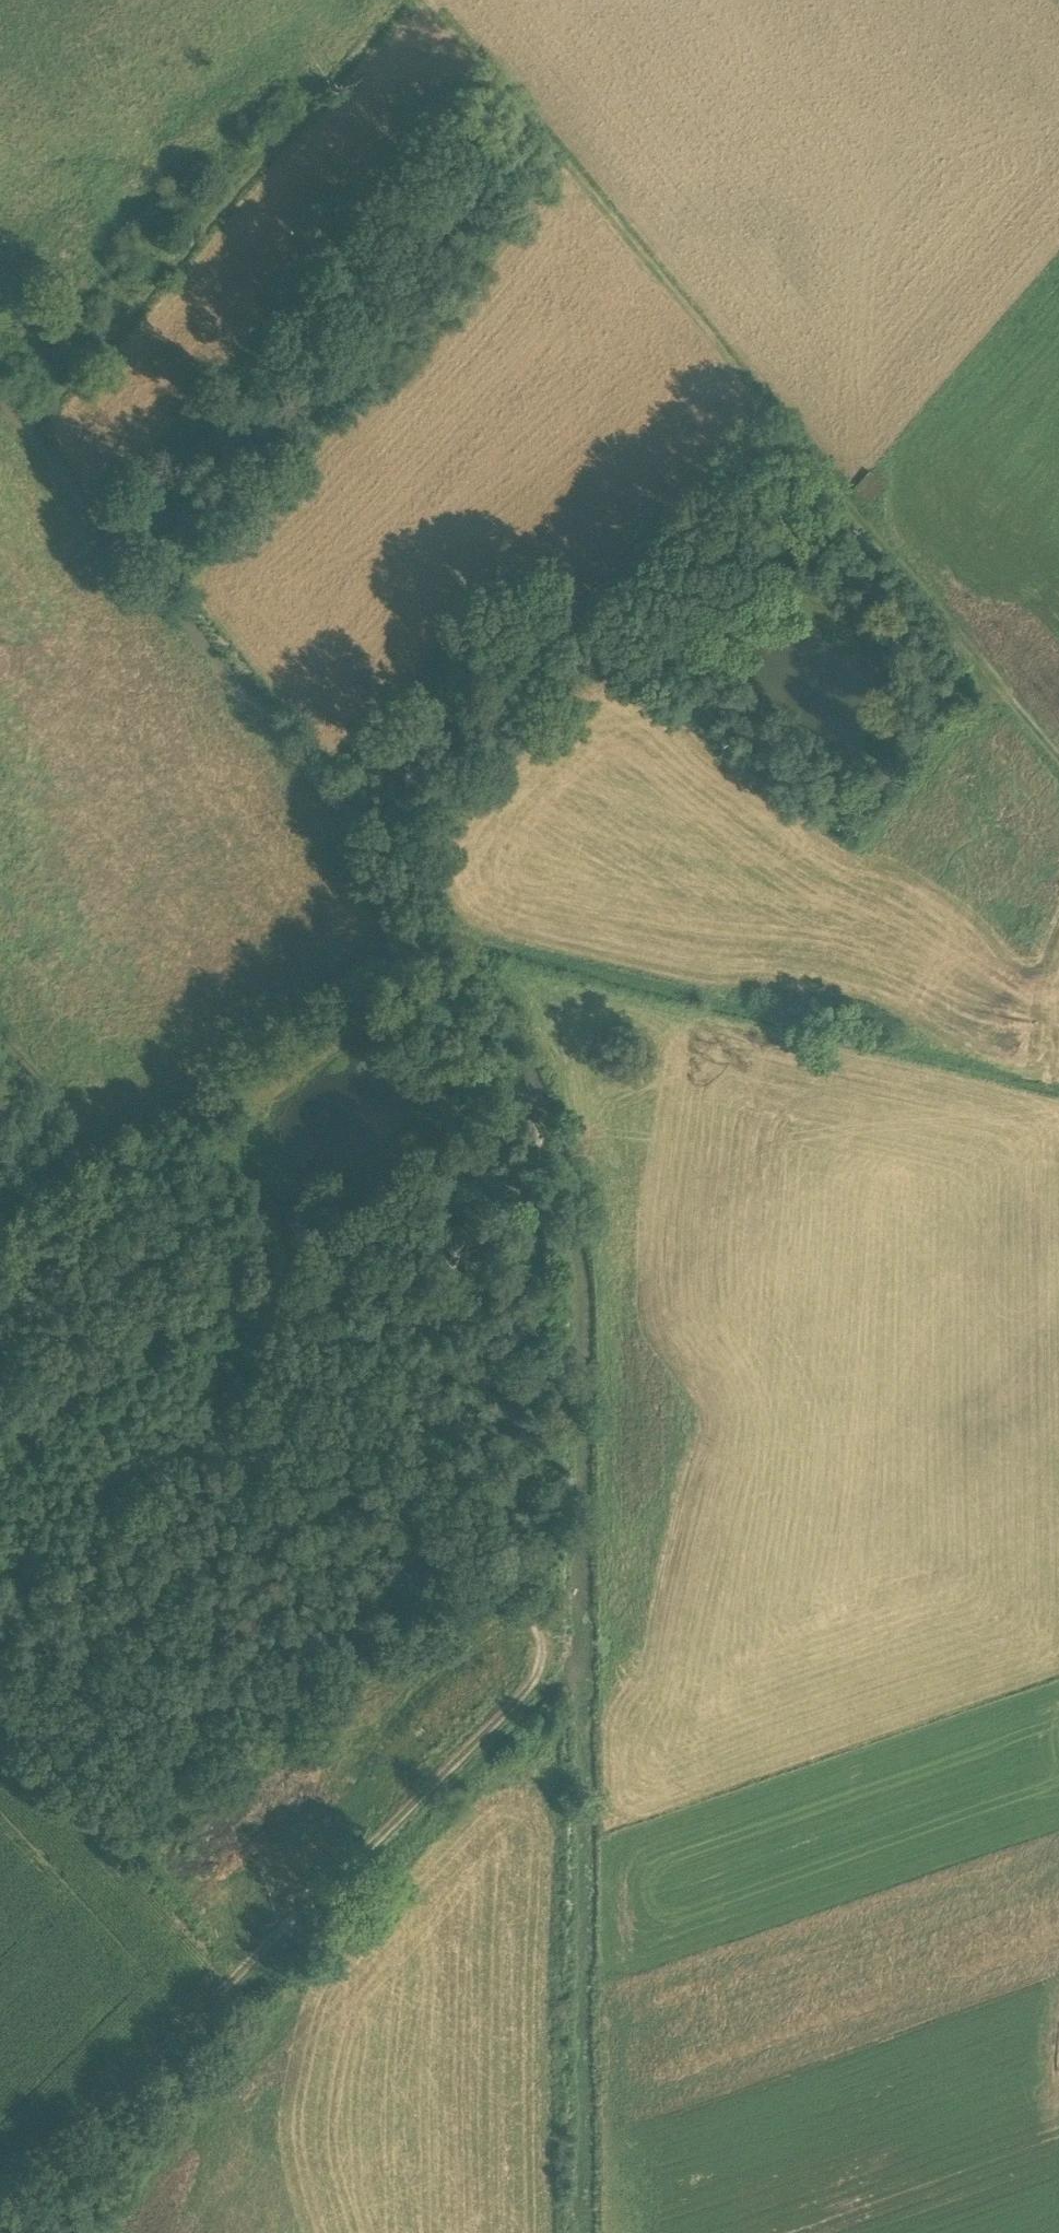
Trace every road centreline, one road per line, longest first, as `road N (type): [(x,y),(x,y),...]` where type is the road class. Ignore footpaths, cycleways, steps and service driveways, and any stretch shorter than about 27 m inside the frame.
road 1 (track): [(0,1044),(539,1629),(556,1672),(547,1693),(9,2232)]
road 2 (track): [(426,0),(1058,758)]

